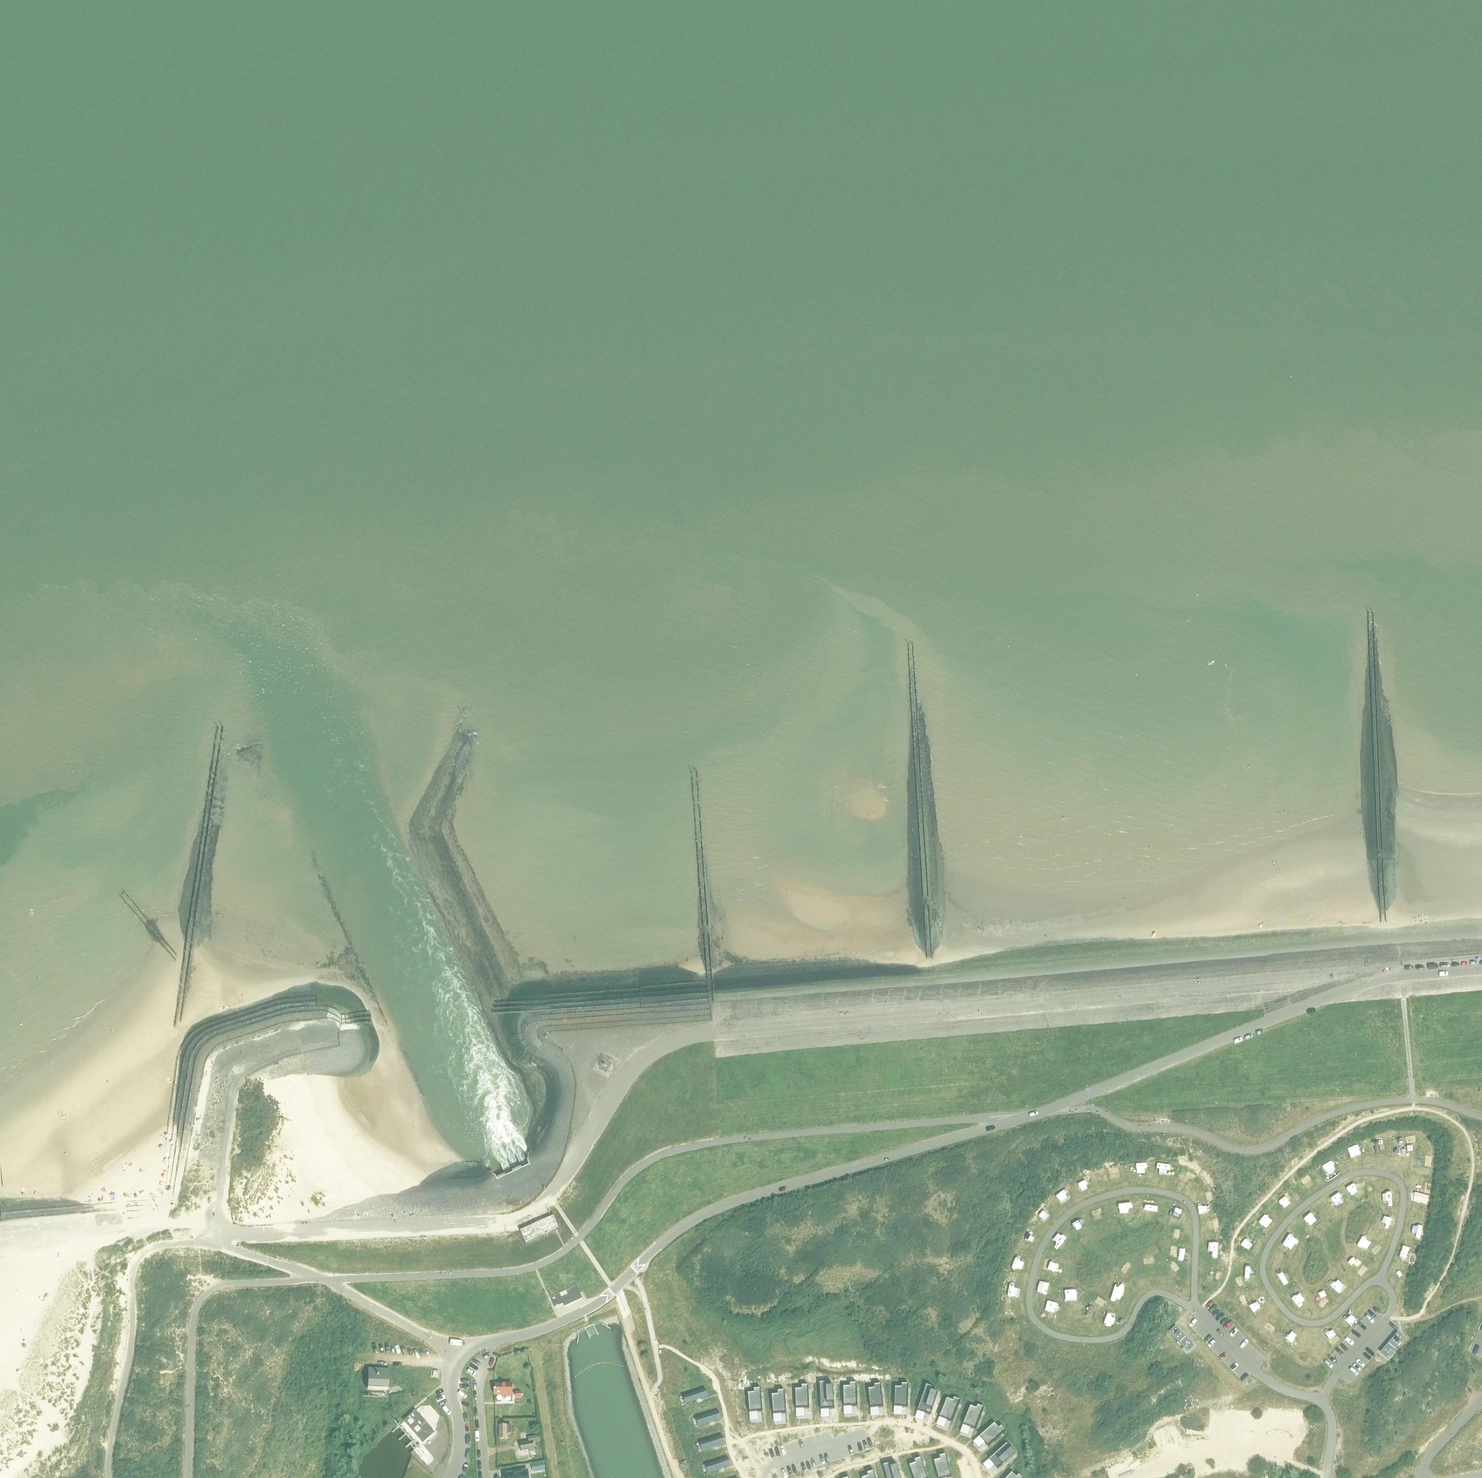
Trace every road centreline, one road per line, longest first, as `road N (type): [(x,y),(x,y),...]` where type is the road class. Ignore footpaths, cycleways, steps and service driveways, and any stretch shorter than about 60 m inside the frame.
road 1 (unclassified): [(495,1341),(600,1303),(673,1234),(720,1208),(980,1136),(1359,986),(1481,971)]
road 2 (unclassified): [(449,1477),(462,1439),(452,1397),(455,1343),(495,1341)]
road 3 (unclassified): [(487,1477),(480,1373),(495,1341)]

